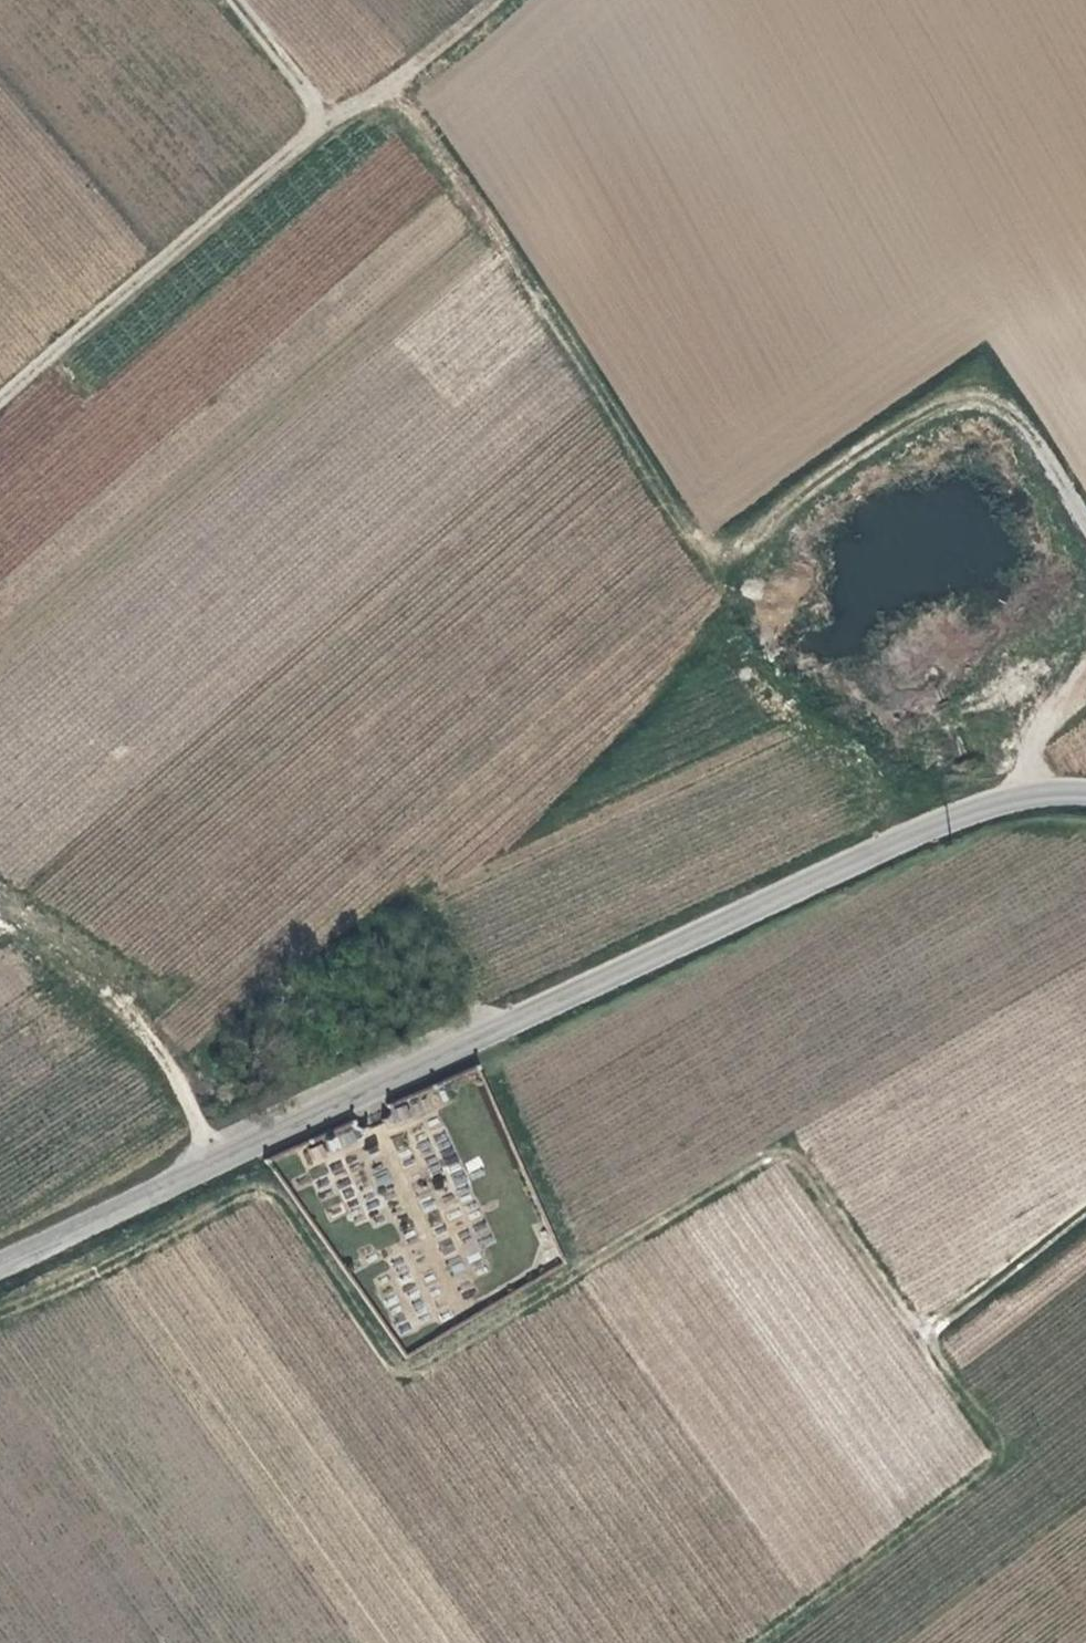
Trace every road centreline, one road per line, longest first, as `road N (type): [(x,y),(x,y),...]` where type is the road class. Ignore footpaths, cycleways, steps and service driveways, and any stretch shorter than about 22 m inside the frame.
road 1 (track): [(760,1642),(986,1465),(990,1438),(796,1161),(762,1158),(411,1376),(380,1349),(270,1192),(229,1192),(0,1311)]
road 2 (unclassified): [(0,1263),(809,877),(1034,788),(1085,790)]
road 3 (track): [(403,82),(723,568),(943,393),(995,391),(1085,514)]
road 4 (track): [(0,403),(335,114),(403,82),(495,0)]
road 5 (track): [(220,1158),(163,1054),(92,970),(0,907)]
road 6 (track): [(921,1340),(1085,1211)]
road 7 (track): [(335,114),(241,0)]
road 8 (track): [(1085,663),(1057,692),(1034,752),(1034,788)]

